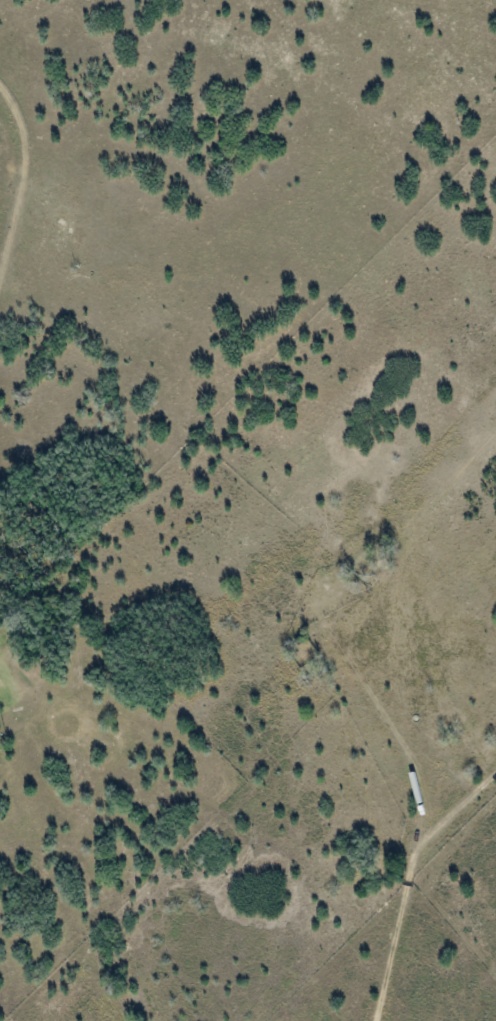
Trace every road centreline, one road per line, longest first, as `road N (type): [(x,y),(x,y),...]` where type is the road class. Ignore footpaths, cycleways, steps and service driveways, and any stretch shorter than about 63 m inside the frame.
road 1 (track): [(419,1020),(417,794),(323,633)]

